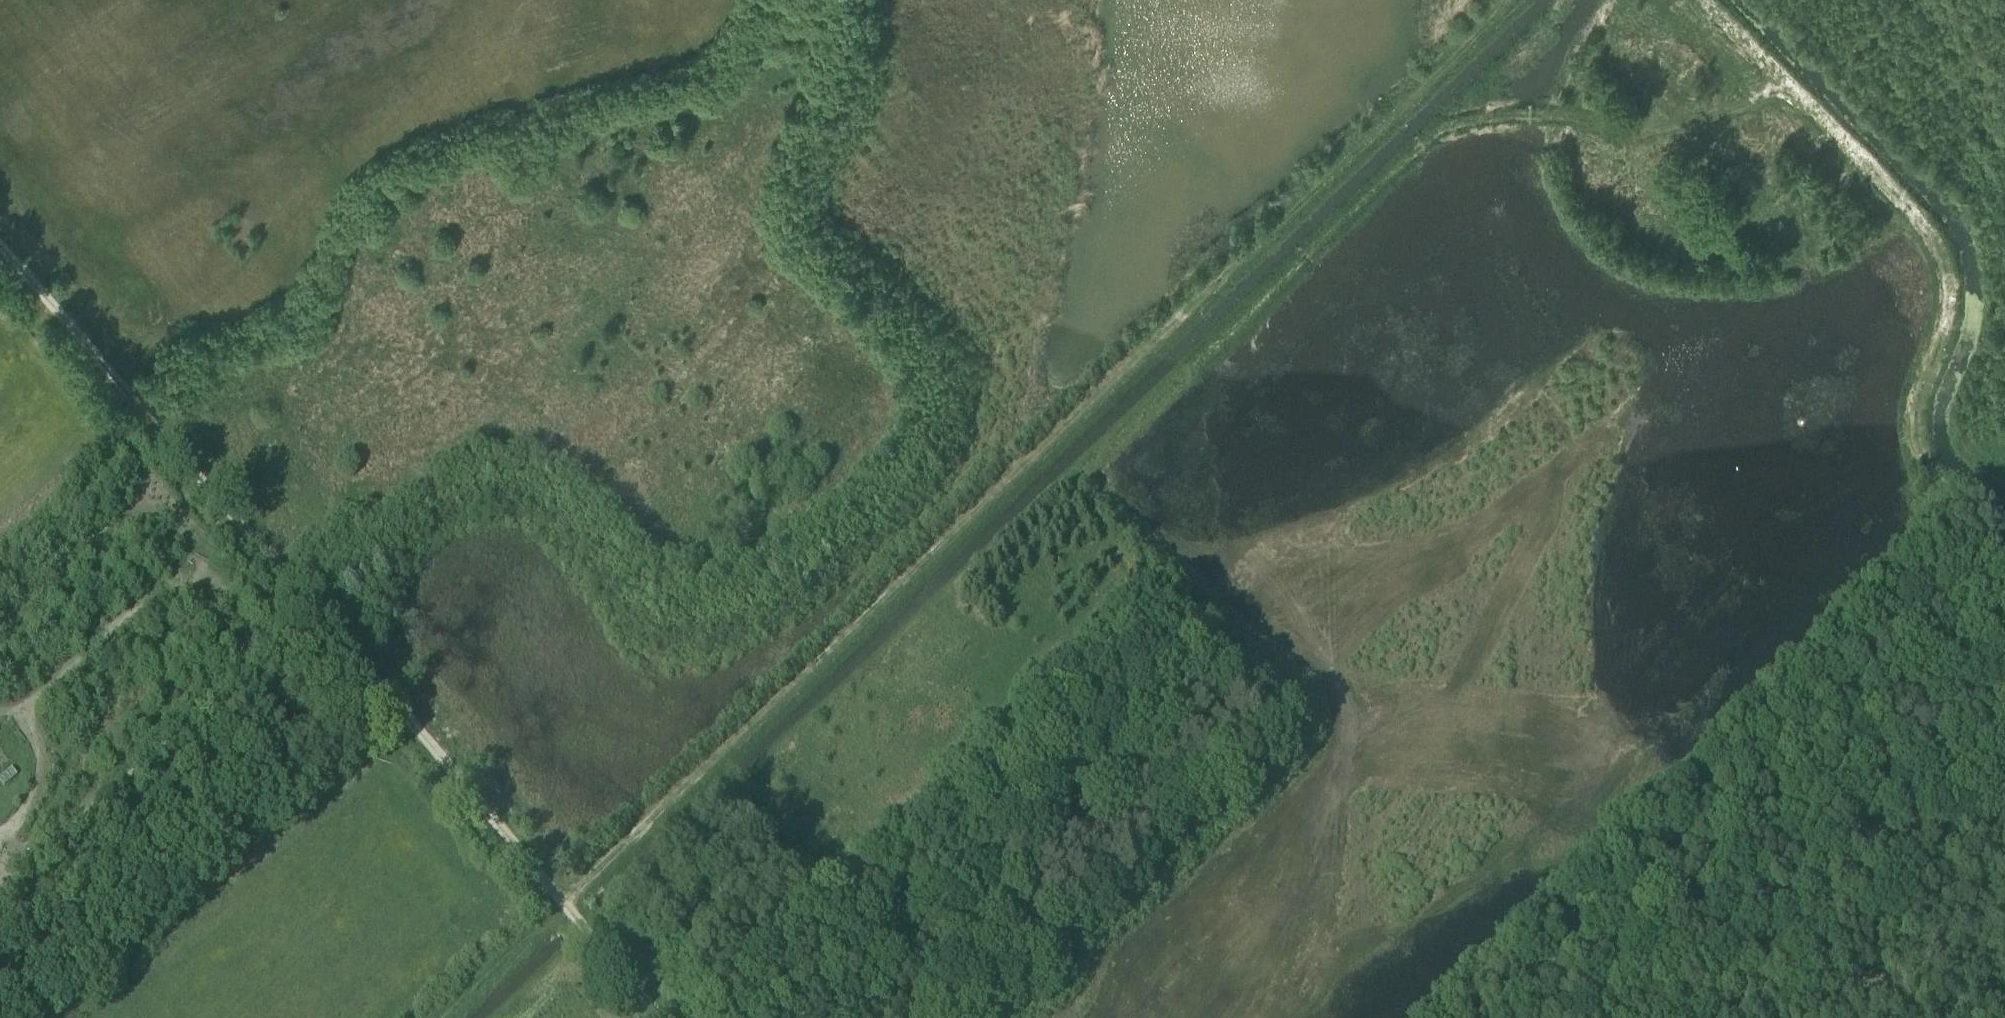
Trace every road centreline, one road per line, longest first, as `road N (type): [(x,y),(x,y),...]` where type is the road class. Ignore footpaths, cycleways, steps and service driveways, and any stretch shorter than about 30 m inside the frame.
road 1 (track): [(0,243),(668,1017)]

